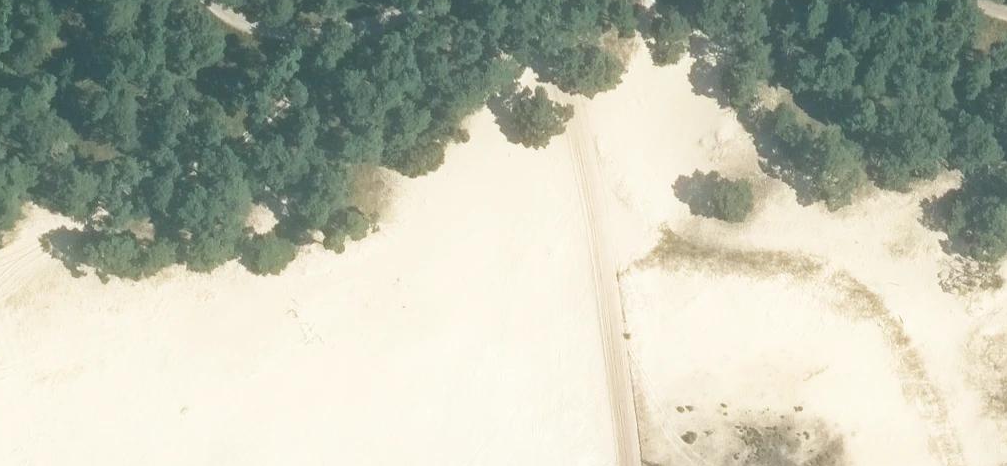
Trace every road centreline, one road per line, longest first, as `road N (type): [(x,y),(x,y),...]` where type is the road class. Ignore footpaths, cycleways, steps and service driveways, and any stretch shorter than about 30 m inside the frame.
road 1 (track): [(0,349),(34,327),(343,316),(422,245),(531,199),(606,257),(717,257),(813,271),(879,309),(929,380),(957,465)]
road 2 (track): [(632,465),(599,208),(566,83),(559,0)]
road 3 (track): [(0,295),(81,220),(160,176),(244,150),(362,27)]
road 4 (track): [(210,0),(262,29),(328,31),(399,17),(431,0)]

